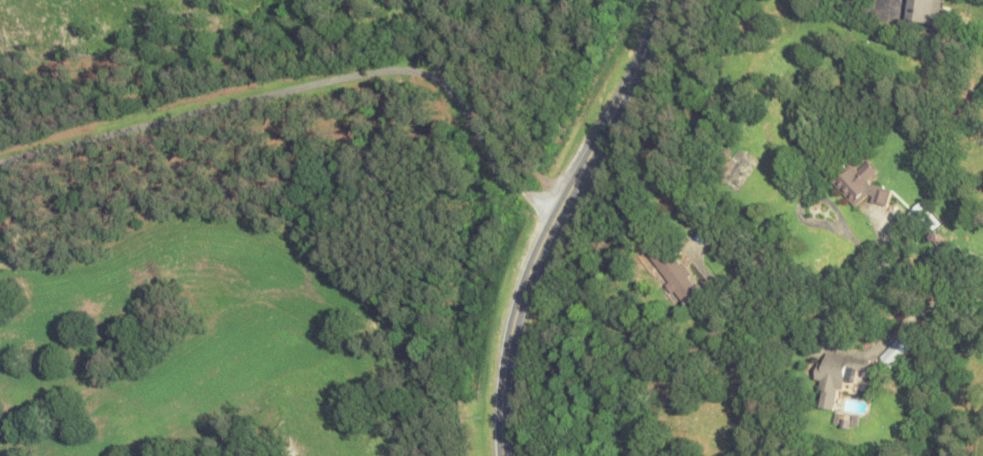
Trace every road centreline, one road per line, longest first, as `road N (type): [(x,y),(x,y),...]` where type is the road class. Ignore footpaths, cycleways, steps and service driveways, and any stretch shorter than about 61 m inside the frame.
road 1 (residential): [(502,404),(203,359),(60,400),(0,403)]
road 2 (residential): [(551,224),(435,168),(379,102),(344,88),(288,97),(218,266)]
road 3 (tertiary): [(503,455),(502,404),(528,277),(661,0)]

